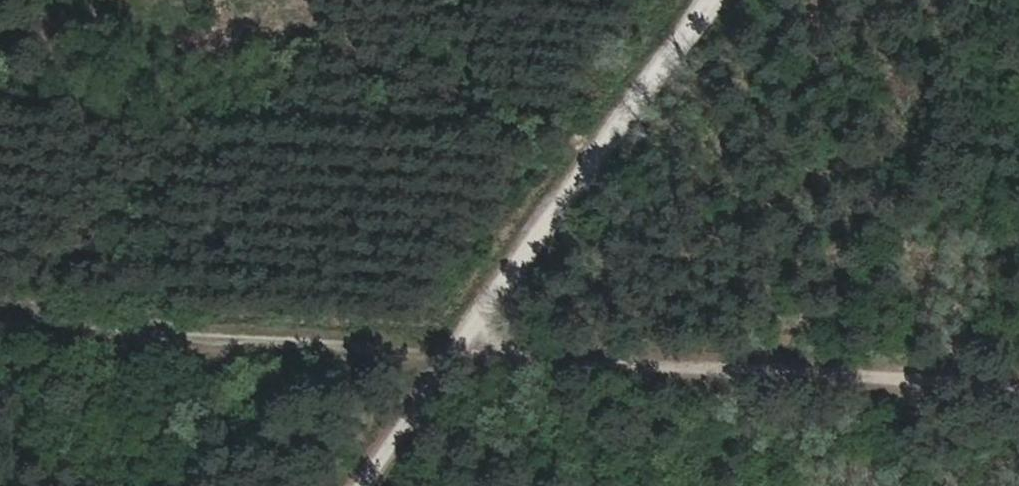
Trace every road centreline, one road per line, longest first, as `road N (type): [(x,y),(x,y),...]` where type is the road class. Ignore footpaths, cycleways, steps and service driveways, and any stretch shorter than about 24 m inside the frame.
road 1 (track): [(0,329),(428,353),(480,344),(655,364),(1018,385)]
road 2 (track): [(357,485),(704,0)]

